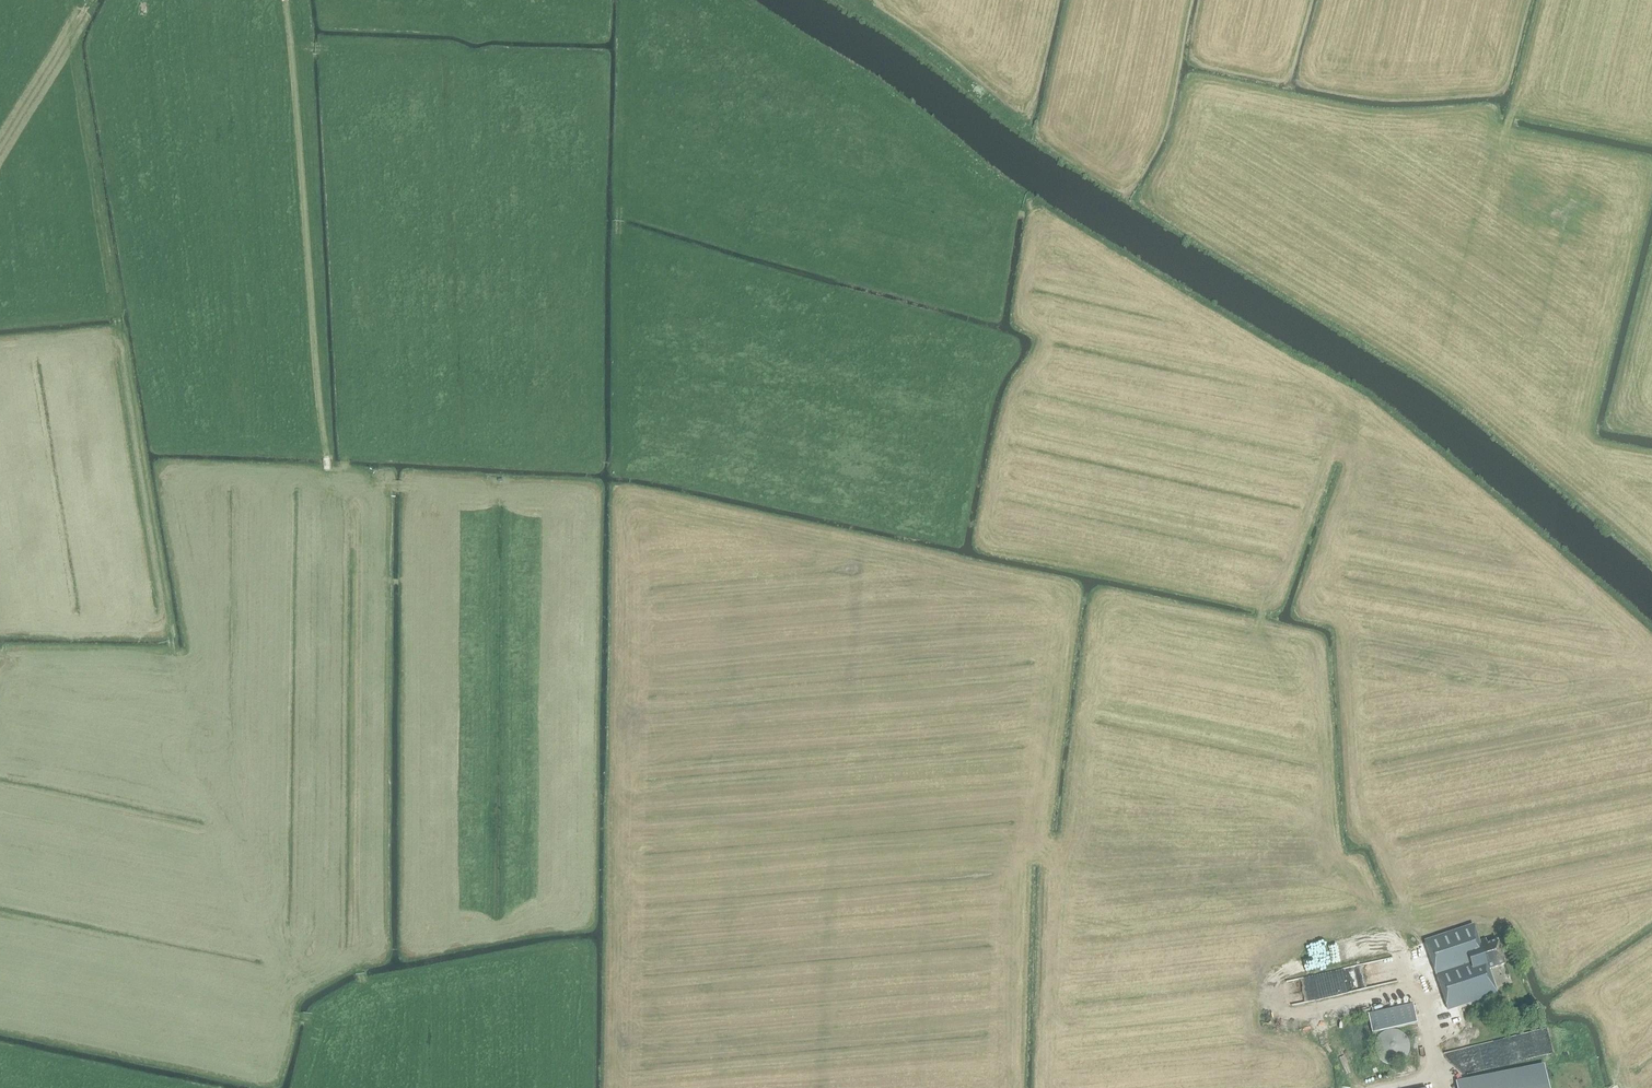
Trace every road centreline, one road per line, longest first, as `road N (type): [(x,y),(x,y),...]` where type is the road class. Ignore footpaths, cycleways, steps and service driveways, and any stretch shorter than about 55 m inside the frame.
road 1 (track): [(1412,959),(1430,1058),(1422,1079),(1386,1087)]

